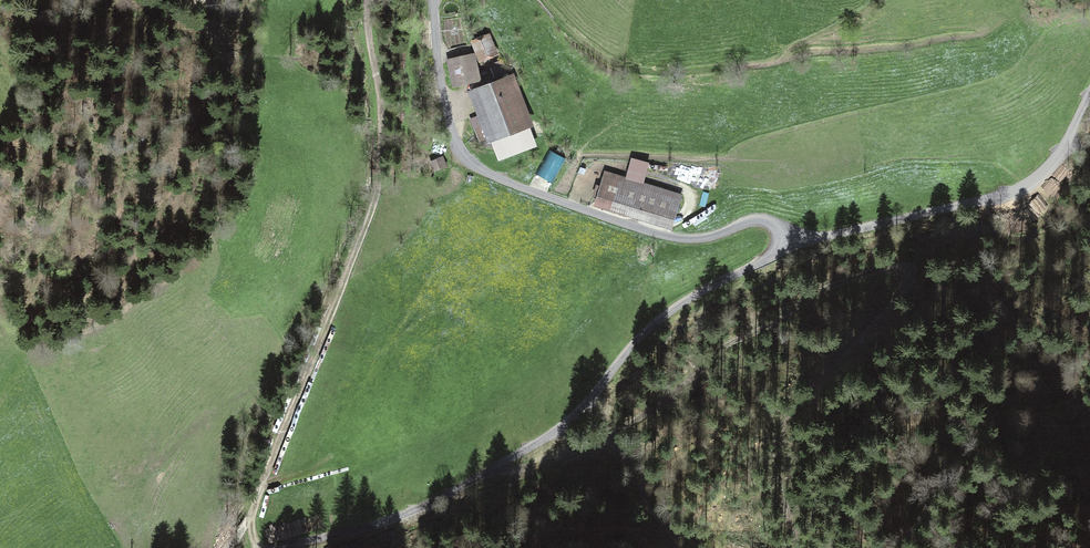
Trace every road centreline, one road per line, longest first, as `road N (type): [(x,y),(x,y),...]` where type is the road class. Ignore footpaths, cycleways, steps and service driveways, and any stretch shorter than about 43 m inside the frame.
road 1 (track): [(278,547),(411,512),(540,441),(698,291),(800,243),(1020,191),(1067,150),(1089,84)]
road 2 (track): [(803,547),(779,465),(791,408),(906,291),(908,272),(899,267),(830,286),(721,348),(677,392),(588,450),(525,474),(488,471)]
road 3 (track): [(244,547),(286,419),(381,193),(376,0)]
road 4 (track): [(800,243),(762,220),(701,238),(660,235),(472,164),(458,150),(447,113),(433,0)]
road 5 (track): [(981,37),(656,74),(600,56),(541,0)]
road 6 (track): [(0,54),(82,140),(0,243)]

